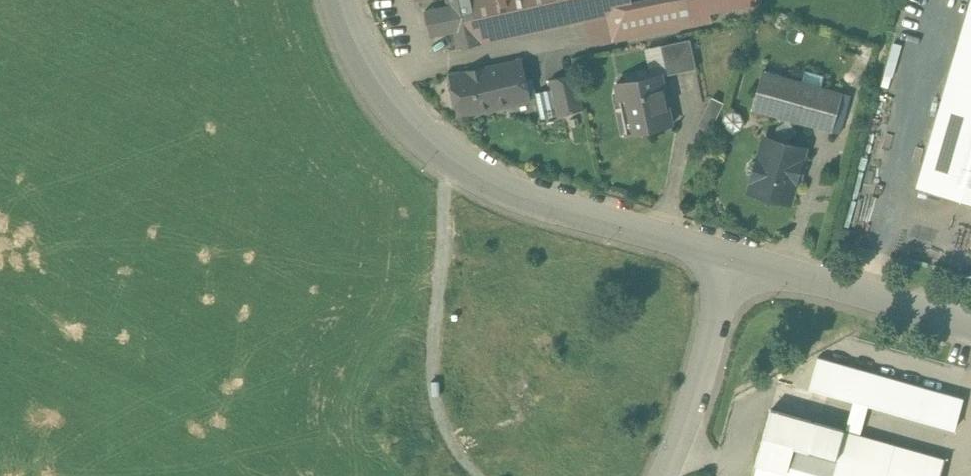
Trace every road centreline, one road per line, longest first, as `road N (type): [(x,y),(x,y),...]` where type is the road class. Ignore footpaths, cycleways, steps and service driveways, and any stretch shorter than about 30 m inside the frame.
road 1 (residential): [(336,0),(373,83),(422,142),(464,173),(560,211),(734,258)]
road 2 (residential): [(970,324),(734,258)]
road 3 (residential): [(734,258),(661,475)]

